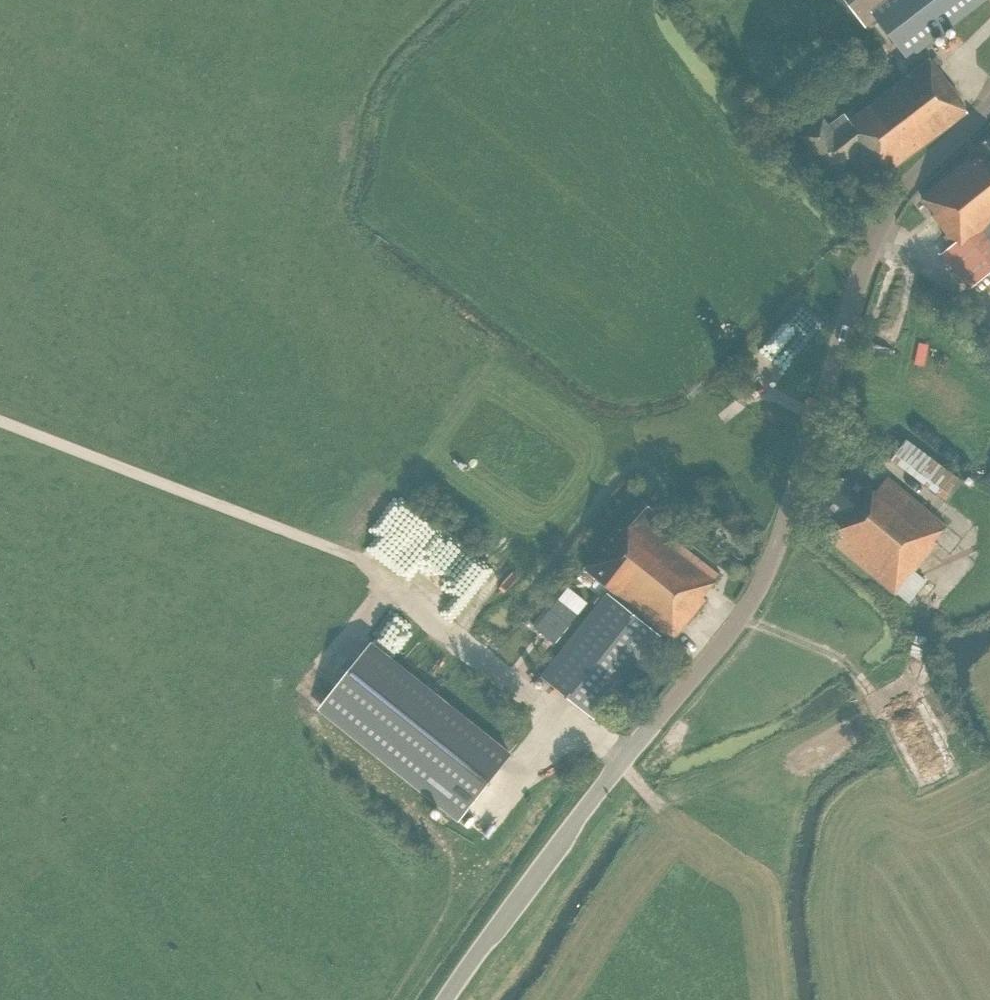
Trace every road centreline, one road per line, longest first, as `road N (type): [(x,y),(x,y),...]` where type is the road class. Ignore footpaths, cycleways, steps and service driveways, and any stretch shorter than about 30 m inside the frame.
road 1 (tertiary): [(449,999),(608,780),(743,618),(772,566),(881,234),(910,185),(989,110)]
road 2 (track): [(394,586),(343,552),(0,420)]
road 3 (track): [(743,618),(845,663),(889,725)]

